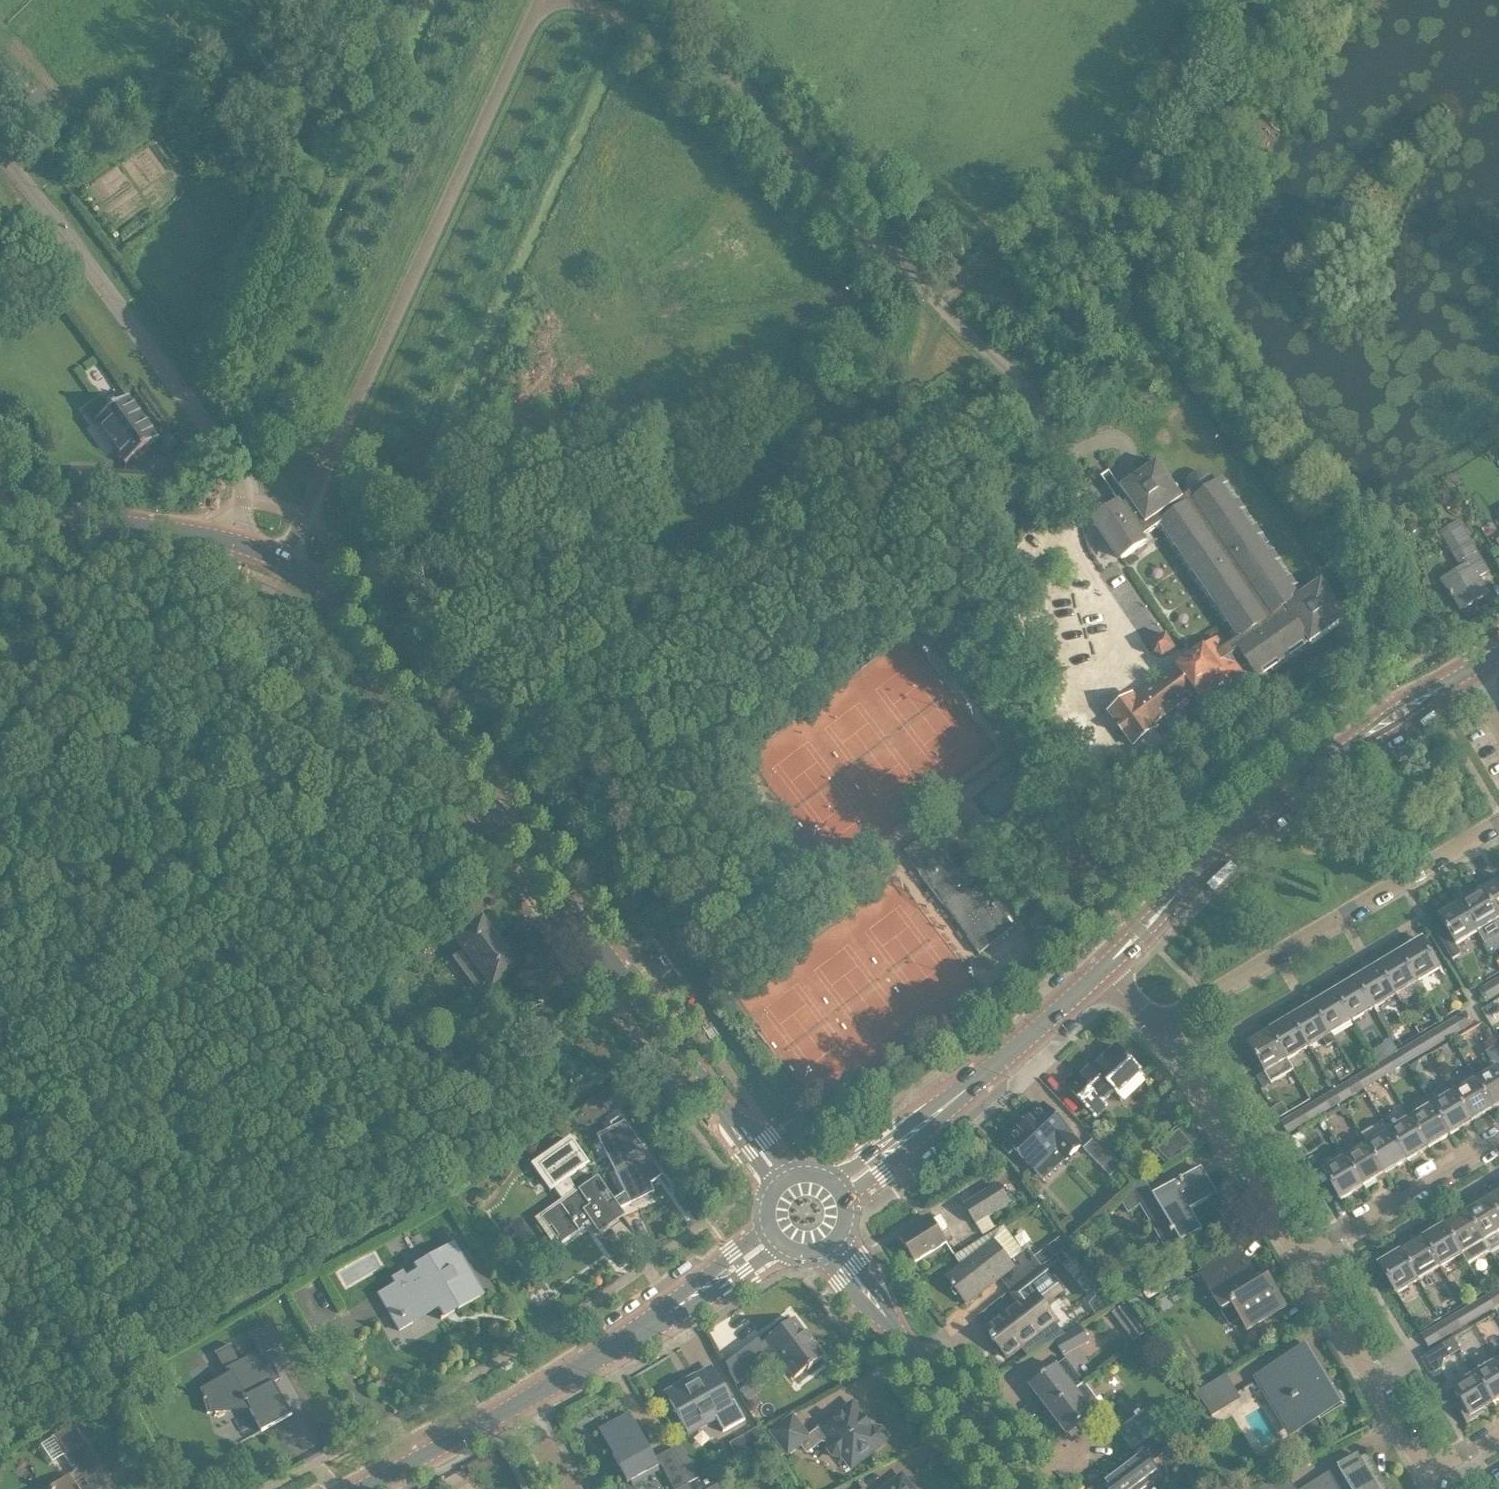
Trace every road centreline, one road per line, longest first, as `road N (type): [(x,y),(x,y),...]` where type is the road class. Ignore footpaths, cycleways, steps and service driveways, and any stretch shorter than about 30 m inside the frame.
road 1 (tertiary): [(781,1182),(326,588),(283,561)]
road 2 (unclassified): [(283,561),(543,0)]
road 3 (secondary): [(1098,970),(1266,805),(1470,669)]
road 4 (residential): [(0,140),(208,428),(242,490),(236,542)]
road 5 (residential): [(1161,1026),(1498,821)]
road 6 (secondary): [(838,1190),(877,1165),(1098,970)]
road 7 (tertiary): [(1019,1488),(832,1239)]
road 8 (secondary): [(520,1408),(777,1236)]
road 9 (residential): [(1300,1255),(1161,1026)]
road 10 (residential): [(1428,1473),(1300,1255)]
road 11 (tertiary): [(236,542),(0,507)]
road 12 (residential): [(1300,1255),(1498,1136)]
road 13 (secondary): [(365,1488),(520,1408)]

